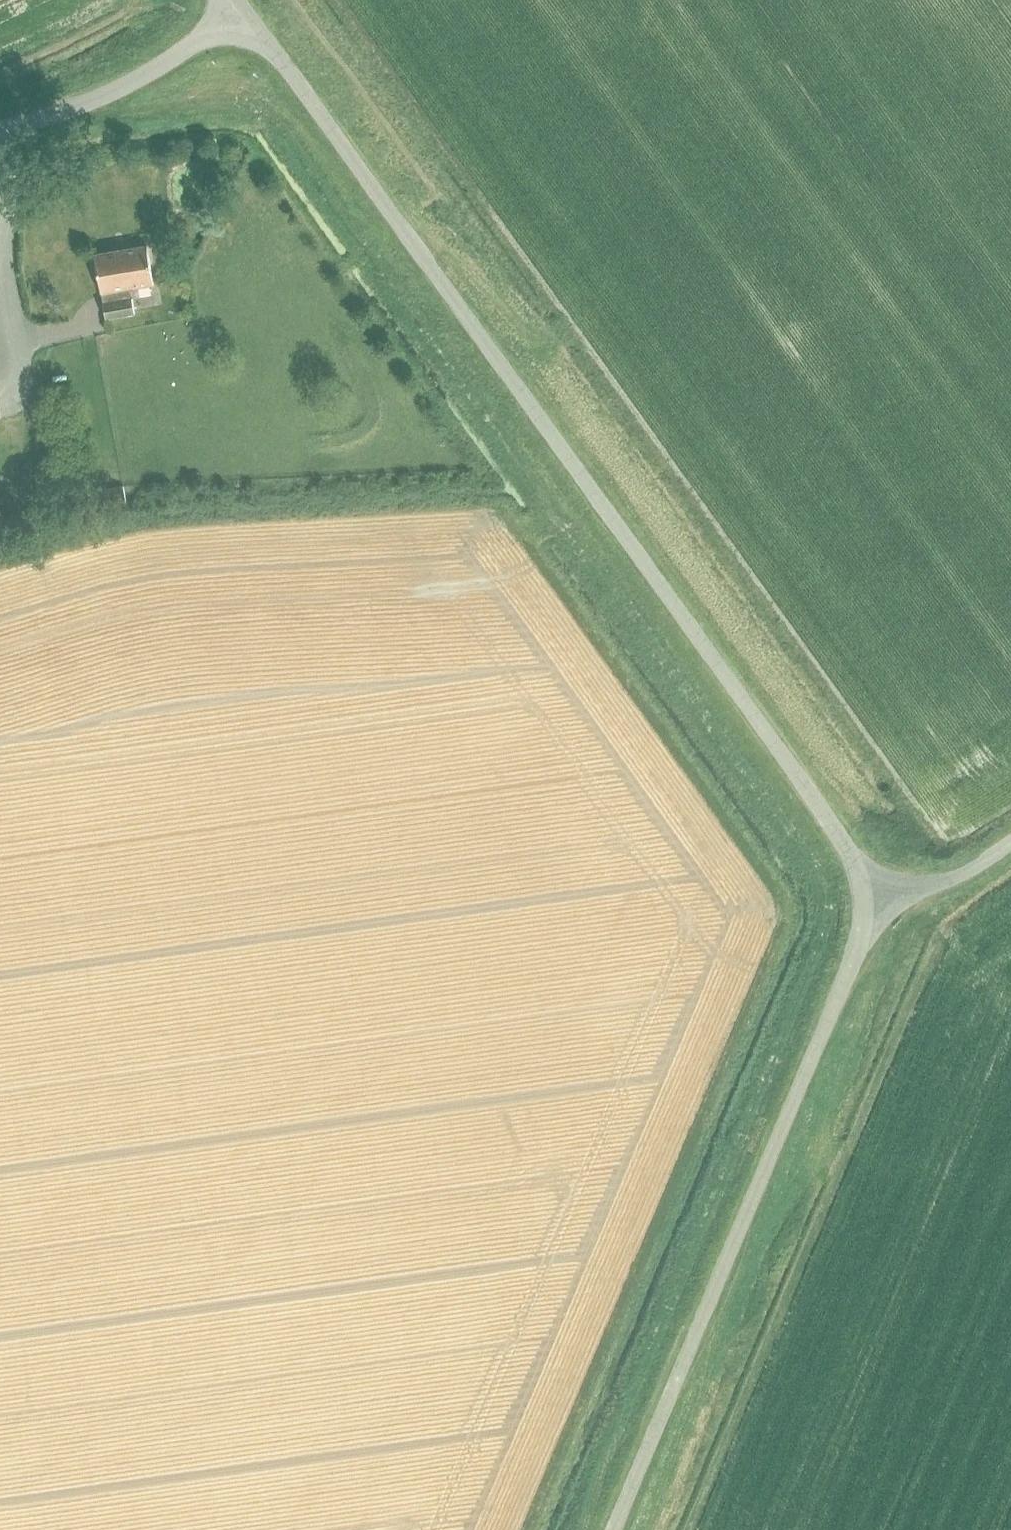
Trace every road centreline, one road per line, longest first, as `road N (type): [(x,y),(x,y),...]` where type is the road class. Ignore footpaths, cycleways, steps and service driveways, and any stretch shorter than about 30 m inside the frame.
road 1 (unclassified): [(874,890),(851,845),(243,7)]
road 2 (unclassified): [(613,1529),(859,946),(874,890)]
road 3 (unclassified): [(0,130),(86,104),(156,68),(243,7)]
road 4 (unclassified): [(1010,848),(913,890),(874,890)]

